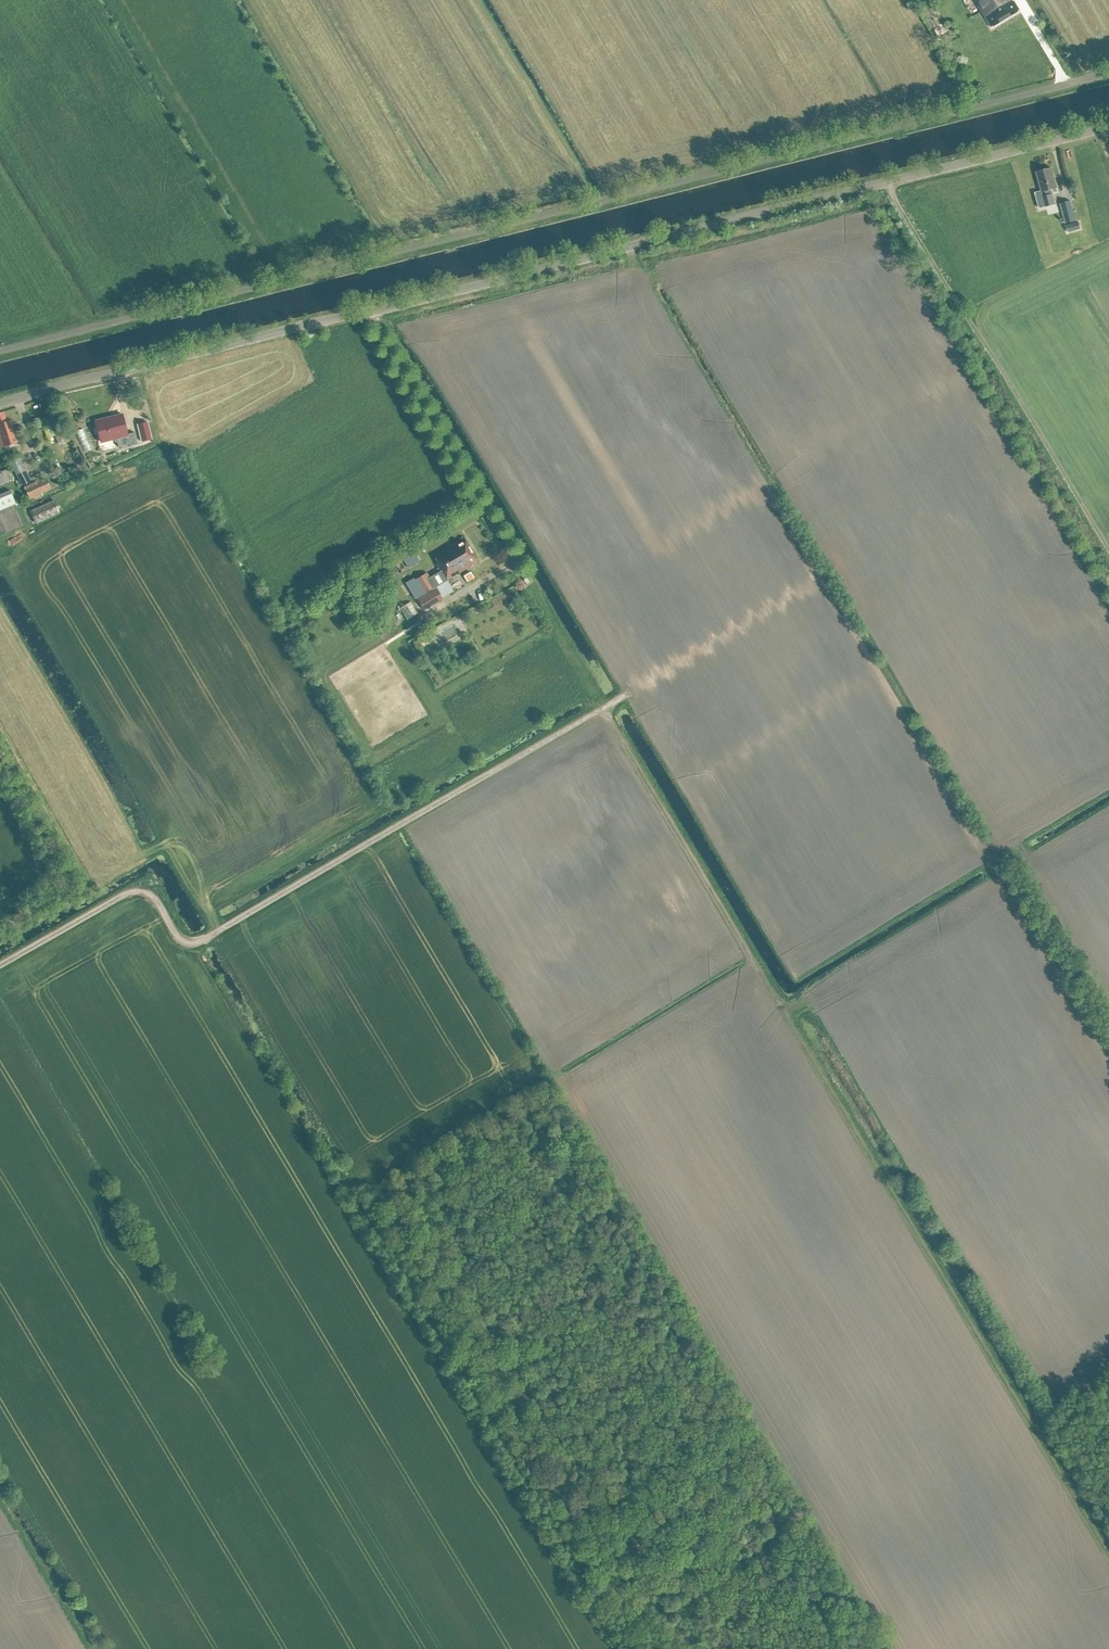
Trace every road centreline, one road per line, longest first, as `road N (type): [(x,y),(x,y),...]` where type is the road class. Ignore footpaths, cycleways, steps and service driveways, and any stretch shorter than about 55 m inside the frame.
road 1 (unclassified): [(0,404),(1108,128)]
road 2 (unclassified): [(0,348),(1108,75)]
road 3 (track): [(0,963),(125,891),(153,897),(180,940),(195,942),(603,708)]

